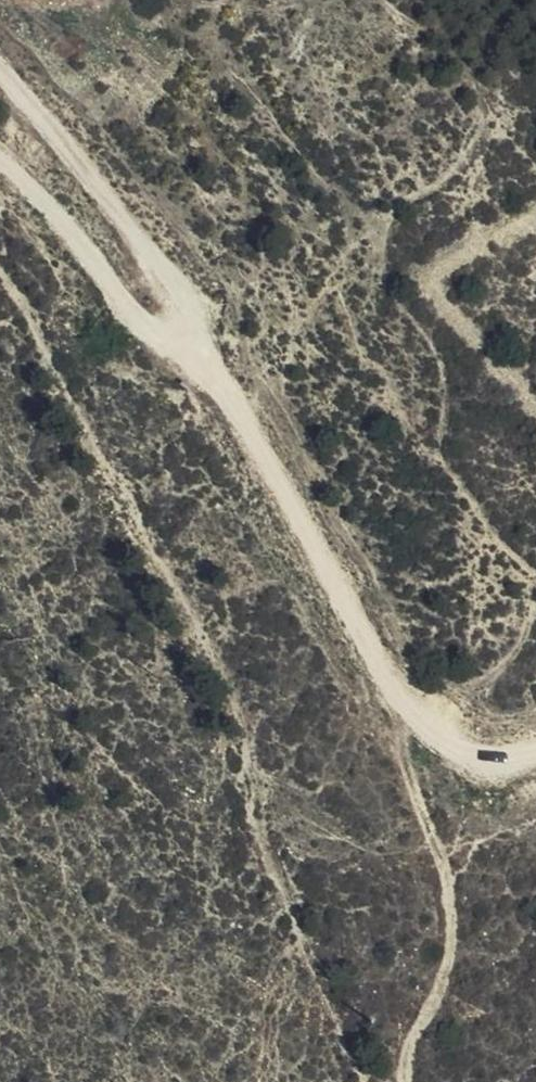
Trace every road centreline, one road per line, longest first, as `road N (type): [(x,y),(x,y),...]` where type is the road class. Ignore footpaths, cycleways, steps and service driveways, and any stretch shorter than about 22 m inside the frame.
road 1 (track): [(535,754),(494,758),(459,749),(401,697),(193,343)]
road 2 (track): [(401,697),(404,756),(450,897),(446,968),(402,1066),(403,1081)]
road 3 (track): [(0,70),(193,305),(193,343)]
road 4 (track): [(193,343),(155,337),(95,257),(0,159)]

